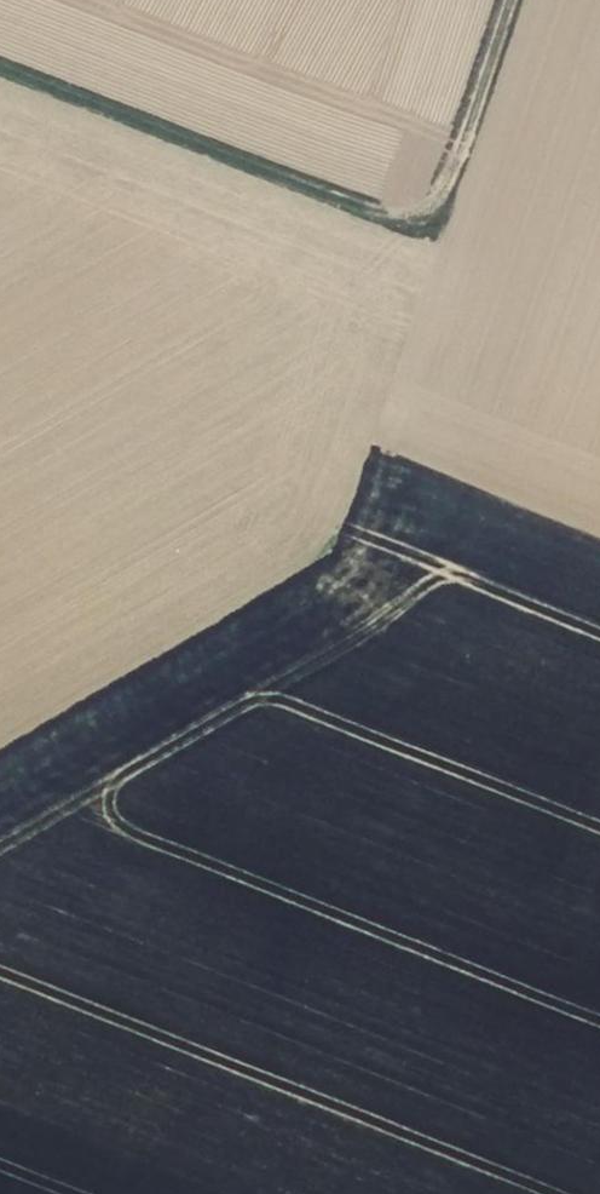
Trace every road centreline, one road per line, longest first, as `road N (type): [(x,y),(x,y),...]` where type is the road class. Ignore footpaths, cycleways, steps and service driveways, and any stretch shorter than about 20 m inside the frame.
road 1 (track): [(0,69),(384,217),(421,214),(502,0)]

